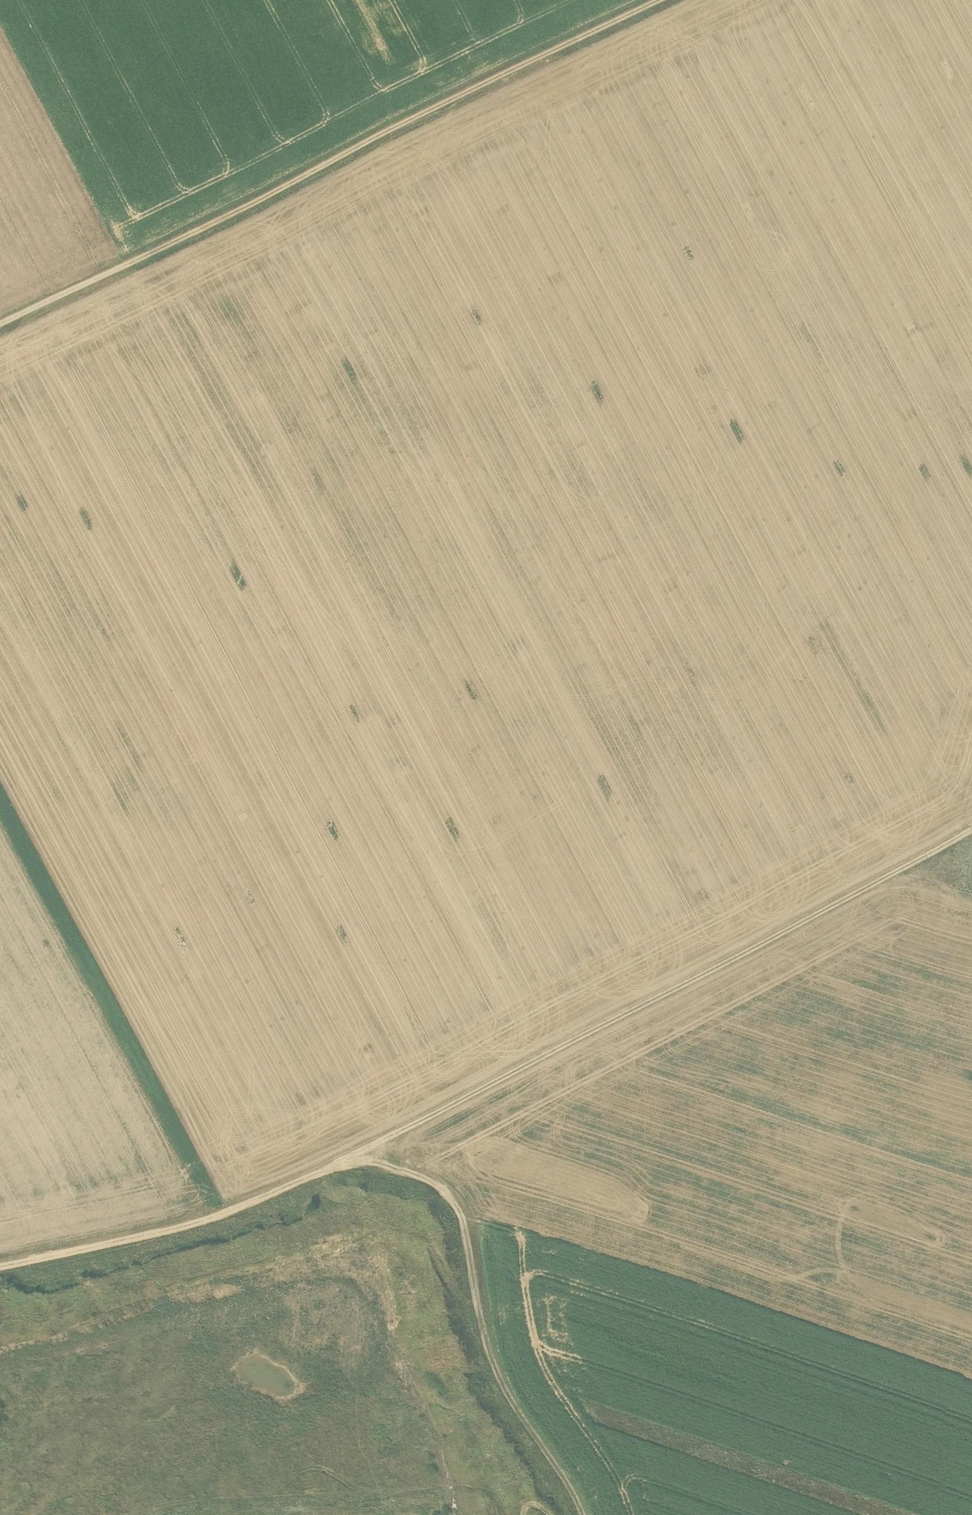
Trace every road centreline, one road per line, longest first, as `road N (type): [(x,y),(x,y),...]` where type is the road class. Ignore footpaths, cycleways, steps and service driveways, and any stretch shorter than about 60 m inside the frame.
road 1 (track): [(0,1250),(247,1178),(971,833)]
road 2 (track): [(0,300),(629,0)]

